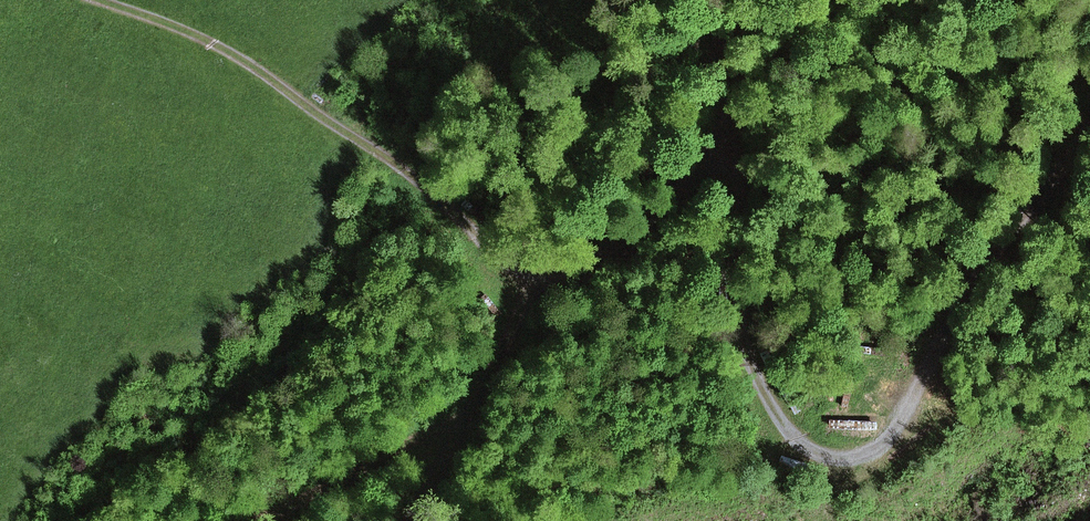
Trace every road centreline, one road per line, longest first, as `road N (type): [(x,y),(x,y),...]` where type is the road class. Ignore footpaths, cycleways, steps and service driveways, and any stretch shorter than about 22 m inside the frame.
road 1 (track): [(727,108),(745,336),(760,385),(780,425),(812,452),(838,457),(875,446),(907,409),(980,258),(1089,128)]
road 2 (track): [(108,0),(223,47),(362,138),(504,250),(536,263),(594,251),(650,221),(683,185),(727,108)]
road 3 (track): [(255,520),(480,400),(513,353),(557,262)]
road 4 (track): [(480,400),(414,520)]

